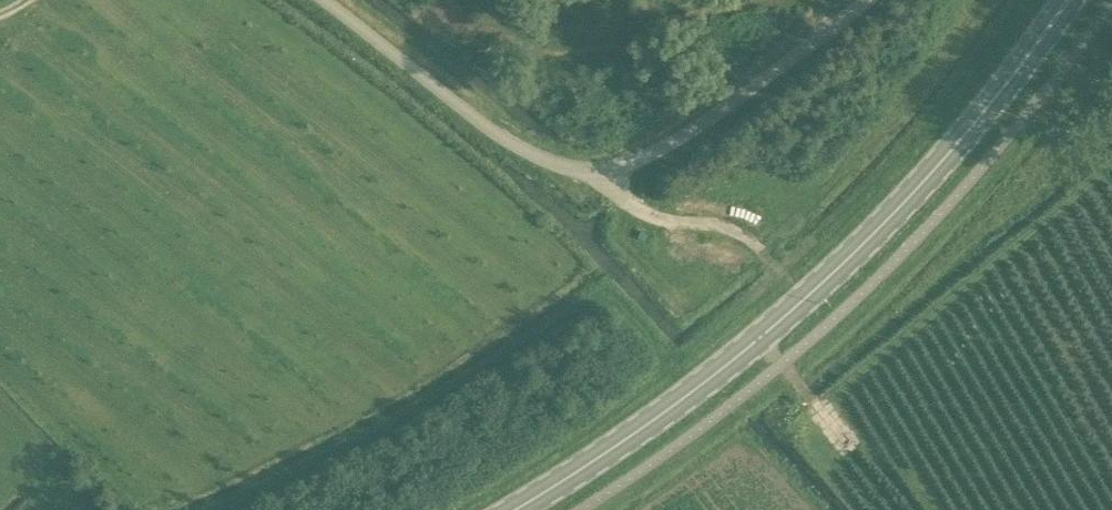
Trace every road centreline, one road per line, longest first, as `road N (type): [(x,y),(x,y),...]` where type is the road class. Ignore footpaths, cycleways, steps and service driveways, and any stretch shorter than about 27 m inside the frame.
road 1 (secondary): [(510,509),(619,442),(816,288),(925,176),(1067,0)]
road 2 (unclassified): [(870,0),(642,162),(591,175),(538,161),(311,0)]

